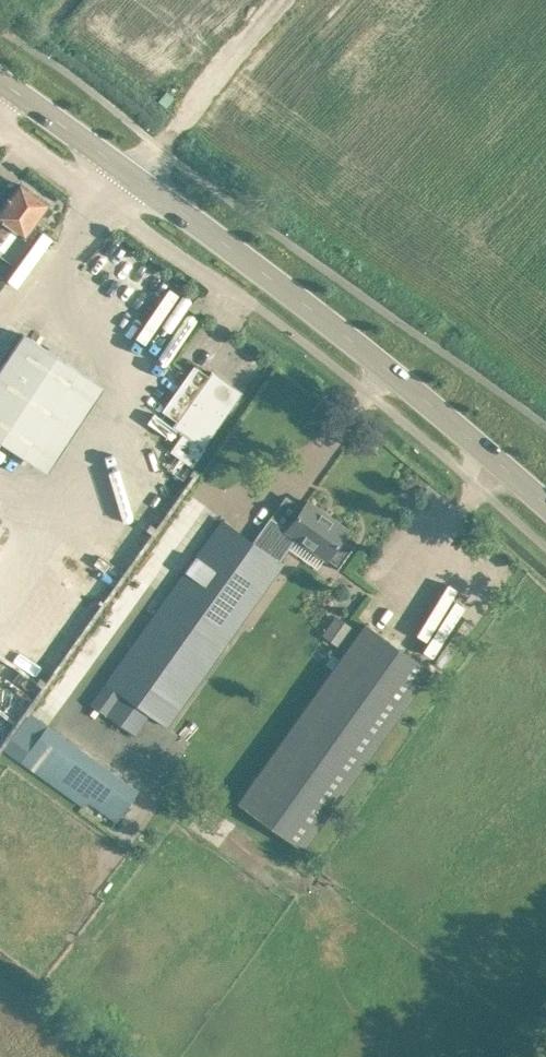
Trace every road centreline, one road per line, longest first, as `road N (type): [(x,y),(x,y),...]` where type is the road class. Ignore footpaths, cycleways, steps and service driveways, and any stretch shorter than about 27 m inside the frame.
road 1 (tertiary): [(545,510),(387,368),(119,165)]
road 2 (unclassified): [(98,195),(238,292)]
road 3 (unclassified): [(14,90),(6,122),(98,195)]
road 4 (tertiary): [(119,165),(14,90)]

